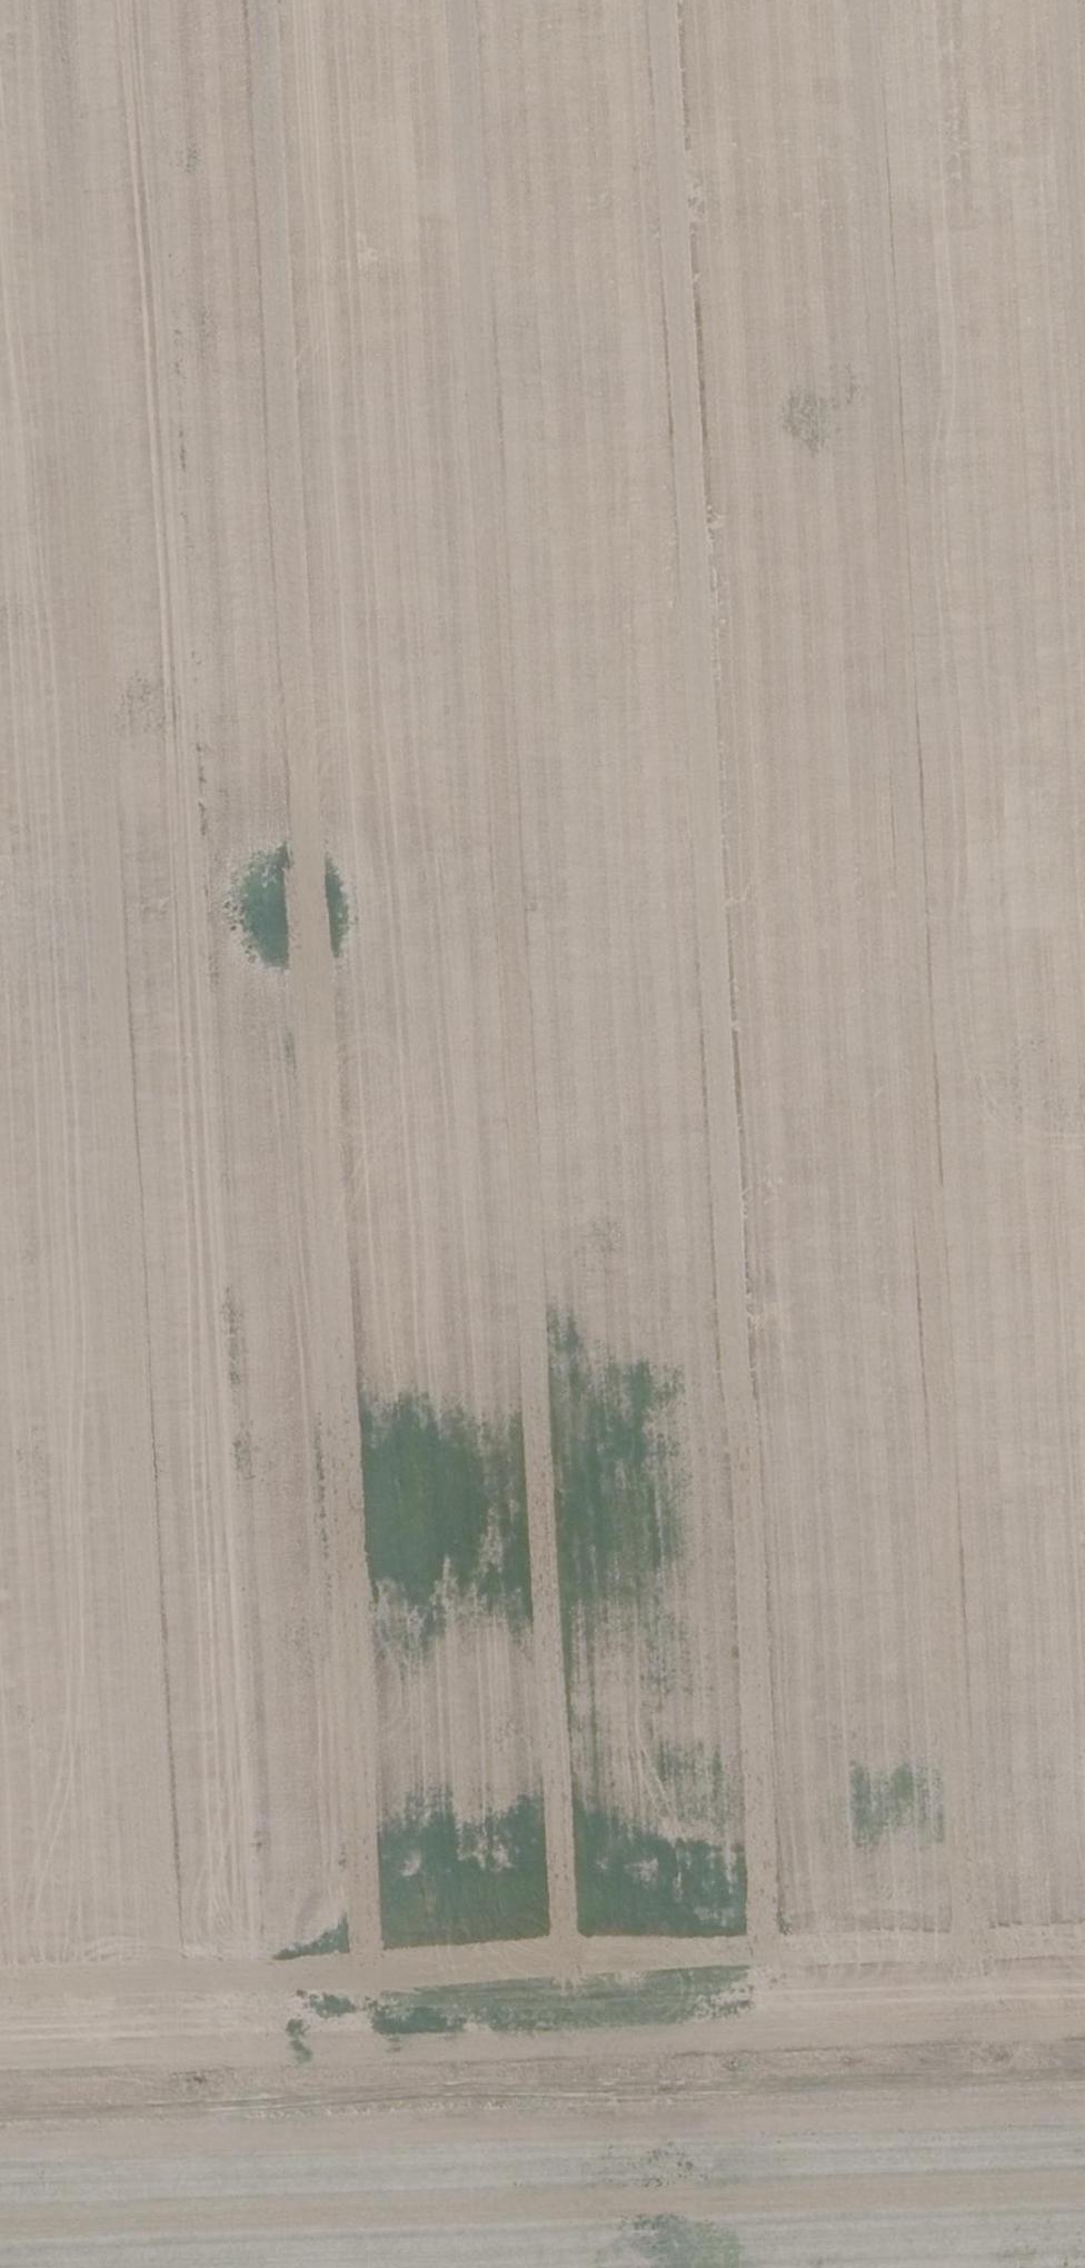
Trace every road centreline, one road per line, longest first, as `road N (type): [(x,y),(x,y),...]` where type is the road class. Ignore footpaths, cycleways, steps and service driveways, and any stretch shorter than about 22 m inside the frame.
road 1 (track): [(0,2112),(1084,2073)]

